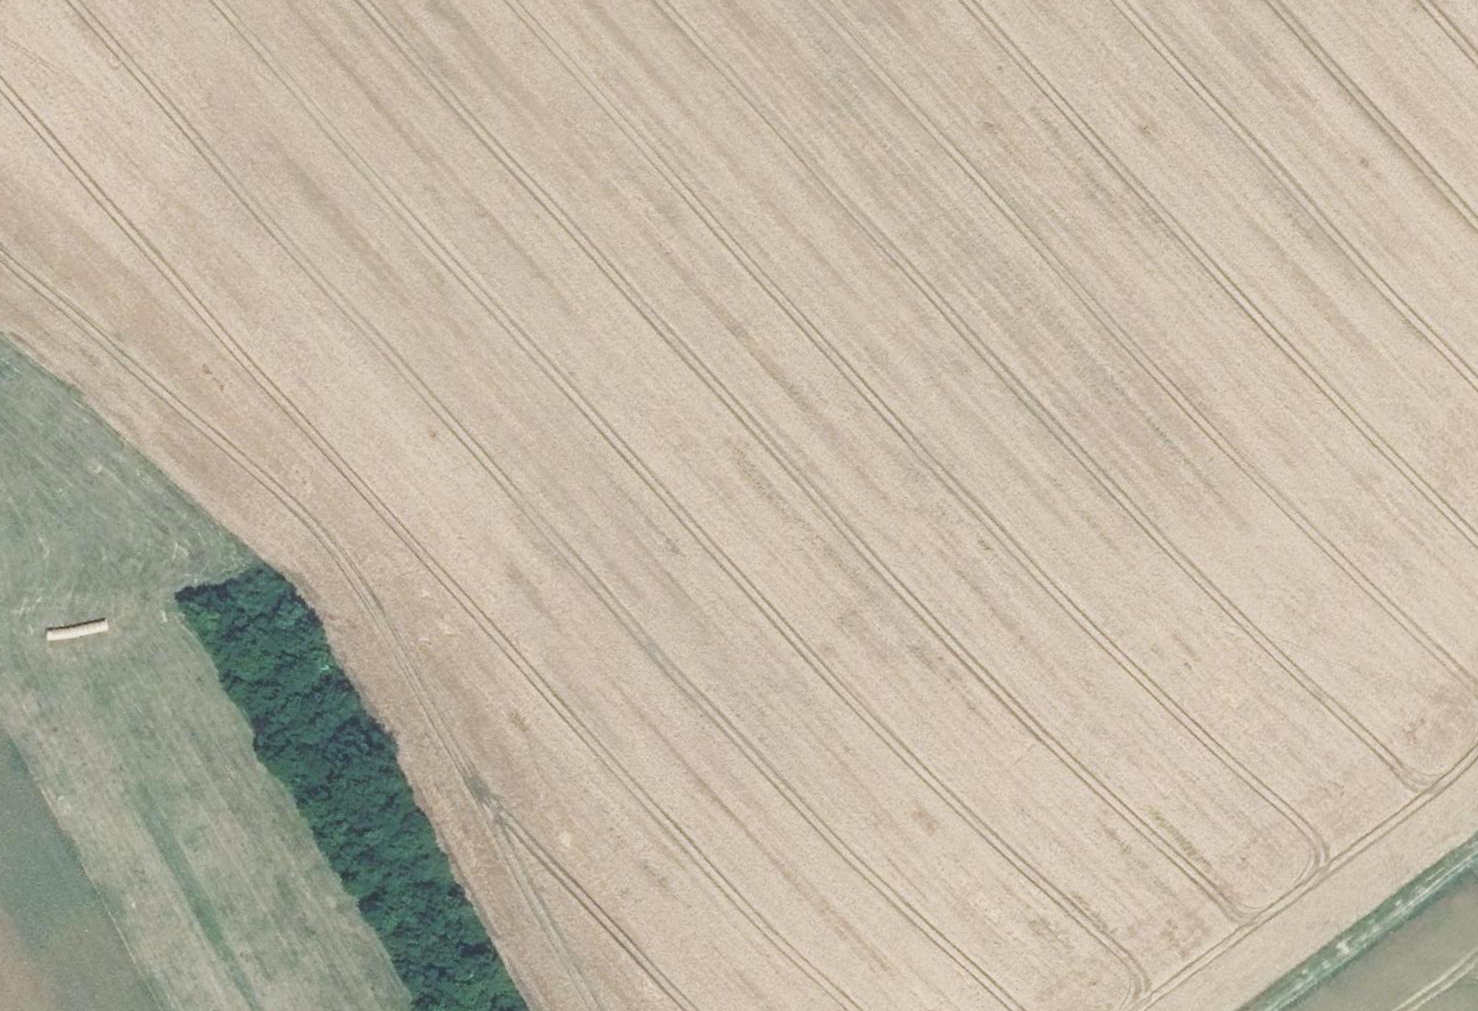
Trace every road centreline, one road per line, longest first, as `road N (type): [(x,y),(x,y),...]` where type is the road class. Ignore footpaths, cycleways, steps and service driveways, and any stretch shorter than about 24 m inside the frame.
road 1 (track): [(1477,854),(1265,1010)]

